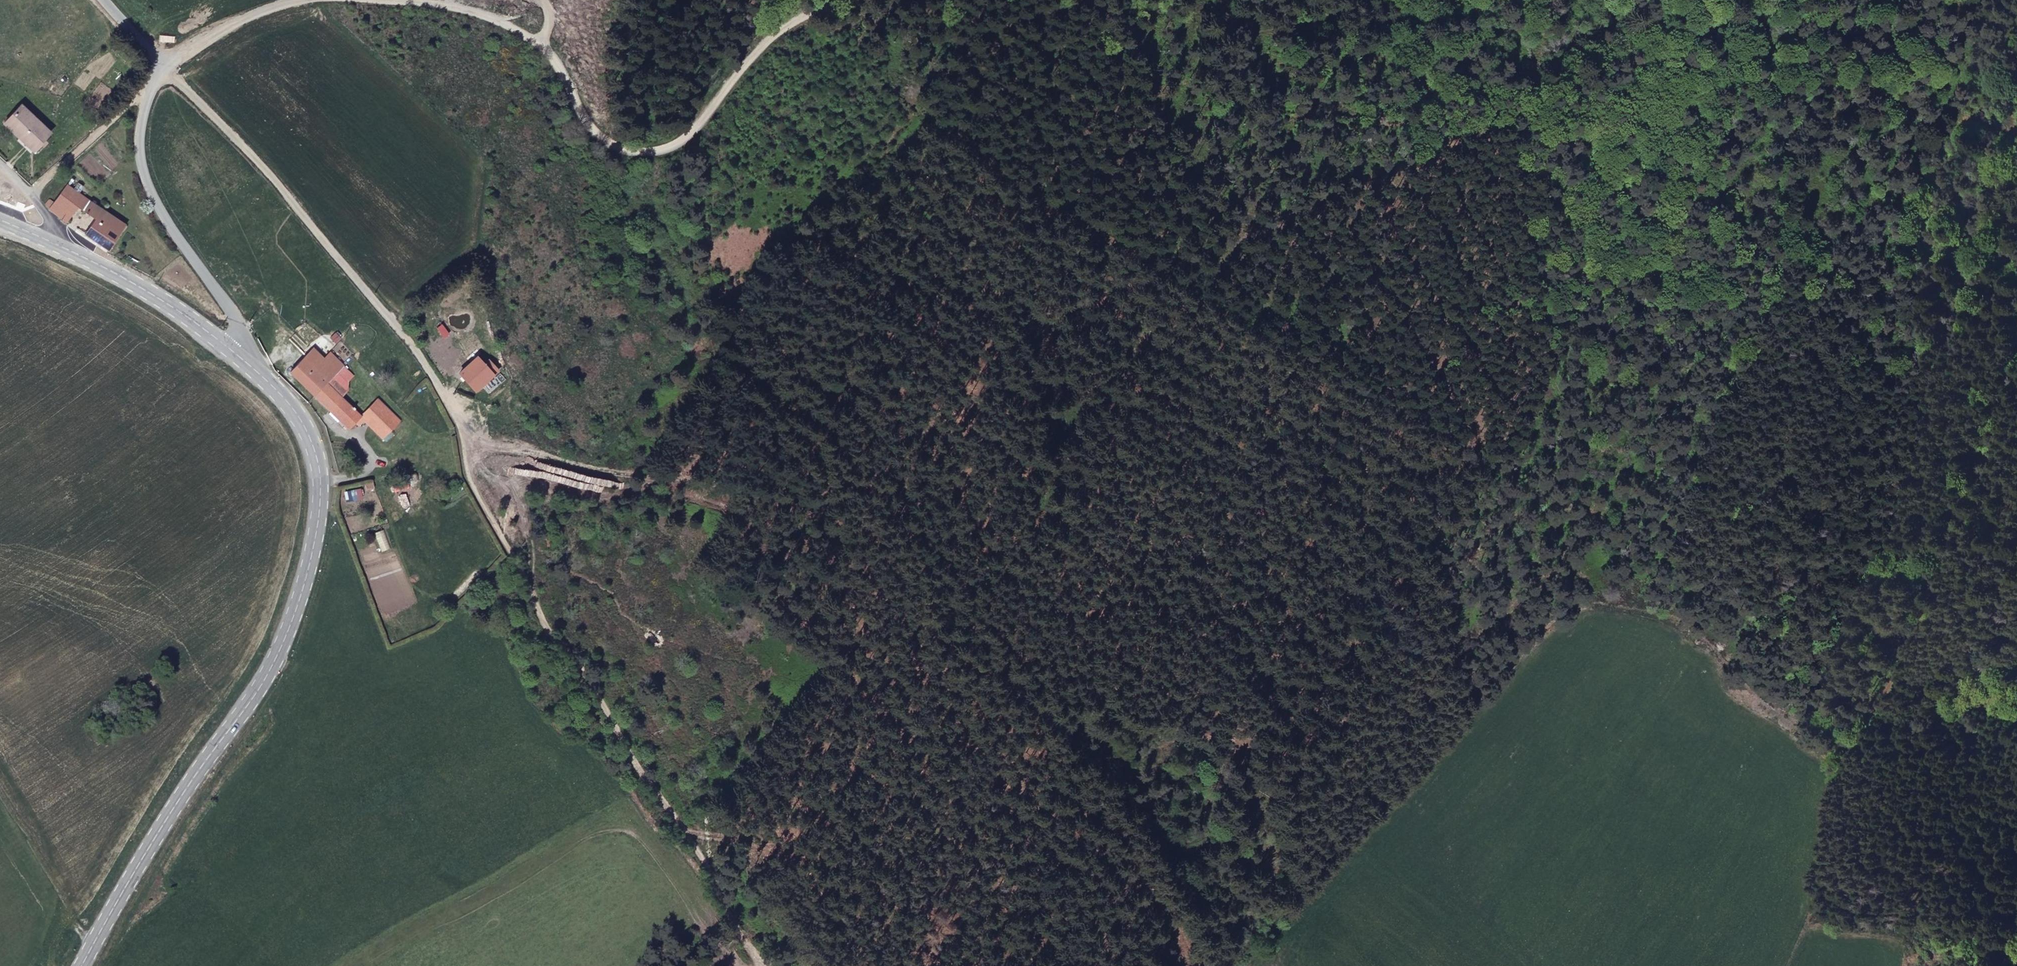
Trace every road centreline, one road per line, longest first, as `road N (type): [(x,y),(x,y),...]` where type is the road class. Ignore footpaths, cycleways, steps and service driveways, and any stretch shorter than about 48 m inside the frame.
road 1 (track): [(163,61),(459,402),(453,450),(507,559),(647,788),(771,965)]
road 2 (secondary): [(231,353),(271,381),(311,455),(318,515),(311,566),(263,683),(182,793),(85,965)]
road 3 (track): [(1787,965),(2016,390)]
road 4 (track): [(807,0),(755,50),(685,145),(647,152),(609,143),(582,116),(545,39)]
road 5 (residential): [(163,61),(144,128),(147,179),(239,325),(231,353)]
road 6 (secondary): [(69,258),(141,289),(231,353)]
road 7 (track): [(545,39),(460,6),(396,0)]
road 8 (track): [(288,0),(224,22),(163,61)]

